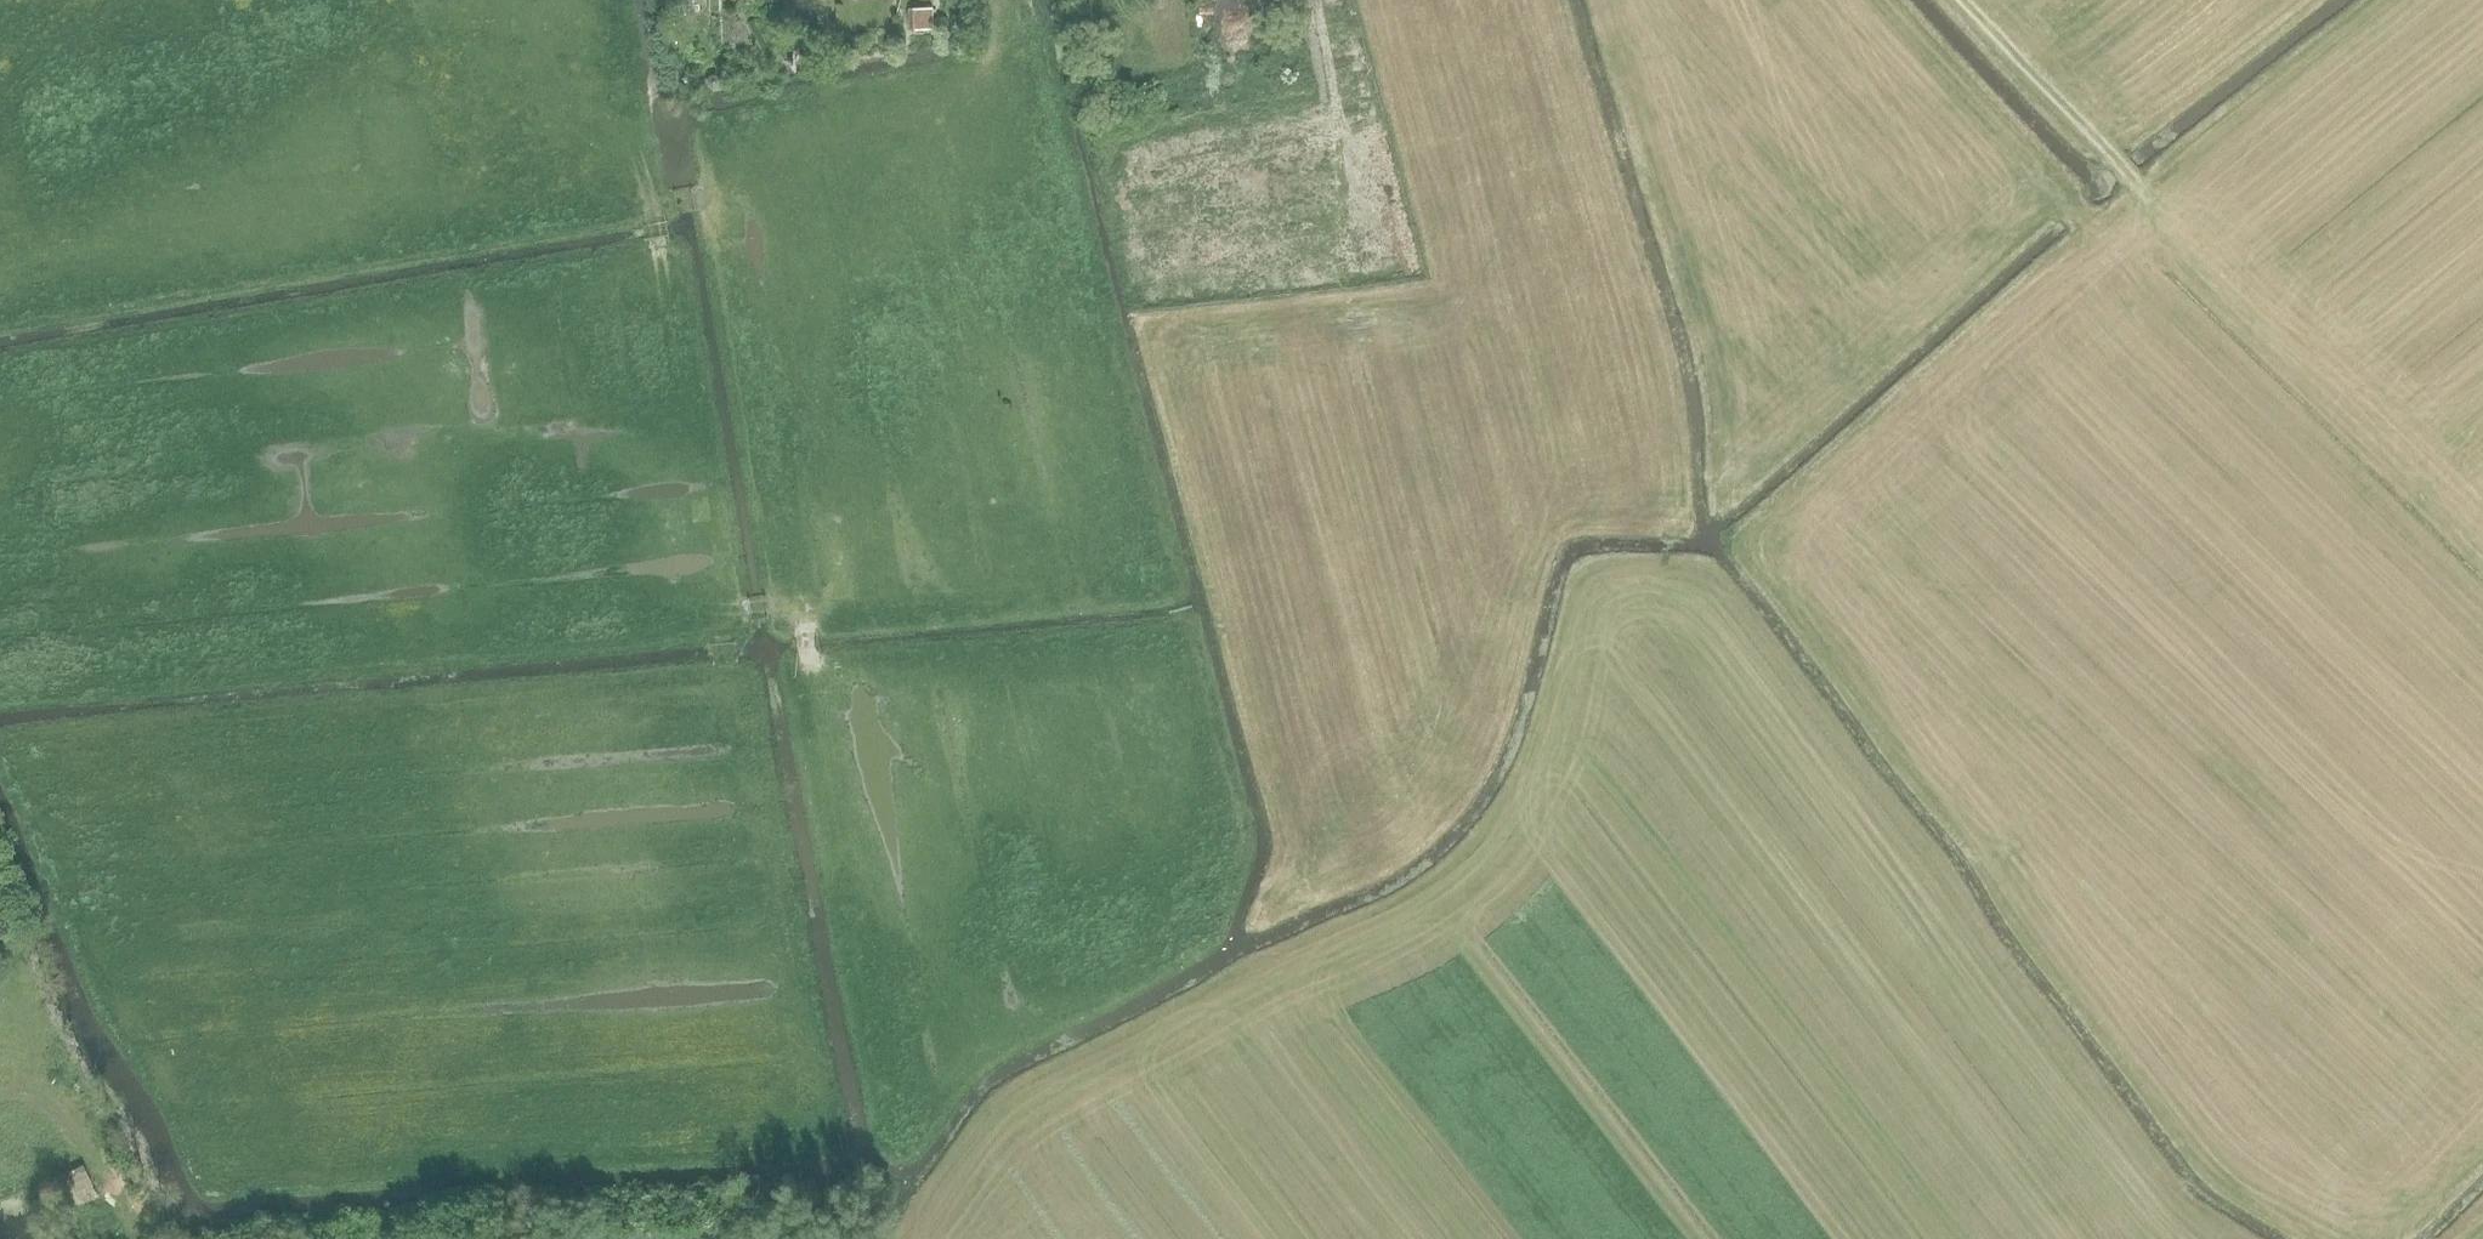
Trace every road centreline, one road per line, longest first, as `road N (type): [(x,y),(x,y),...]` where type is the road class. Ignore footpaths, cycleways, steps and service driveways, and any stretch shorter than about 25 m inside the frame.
road 1 (track): [(132,1238),(64,1106),(37,1086),(0,1092)]

